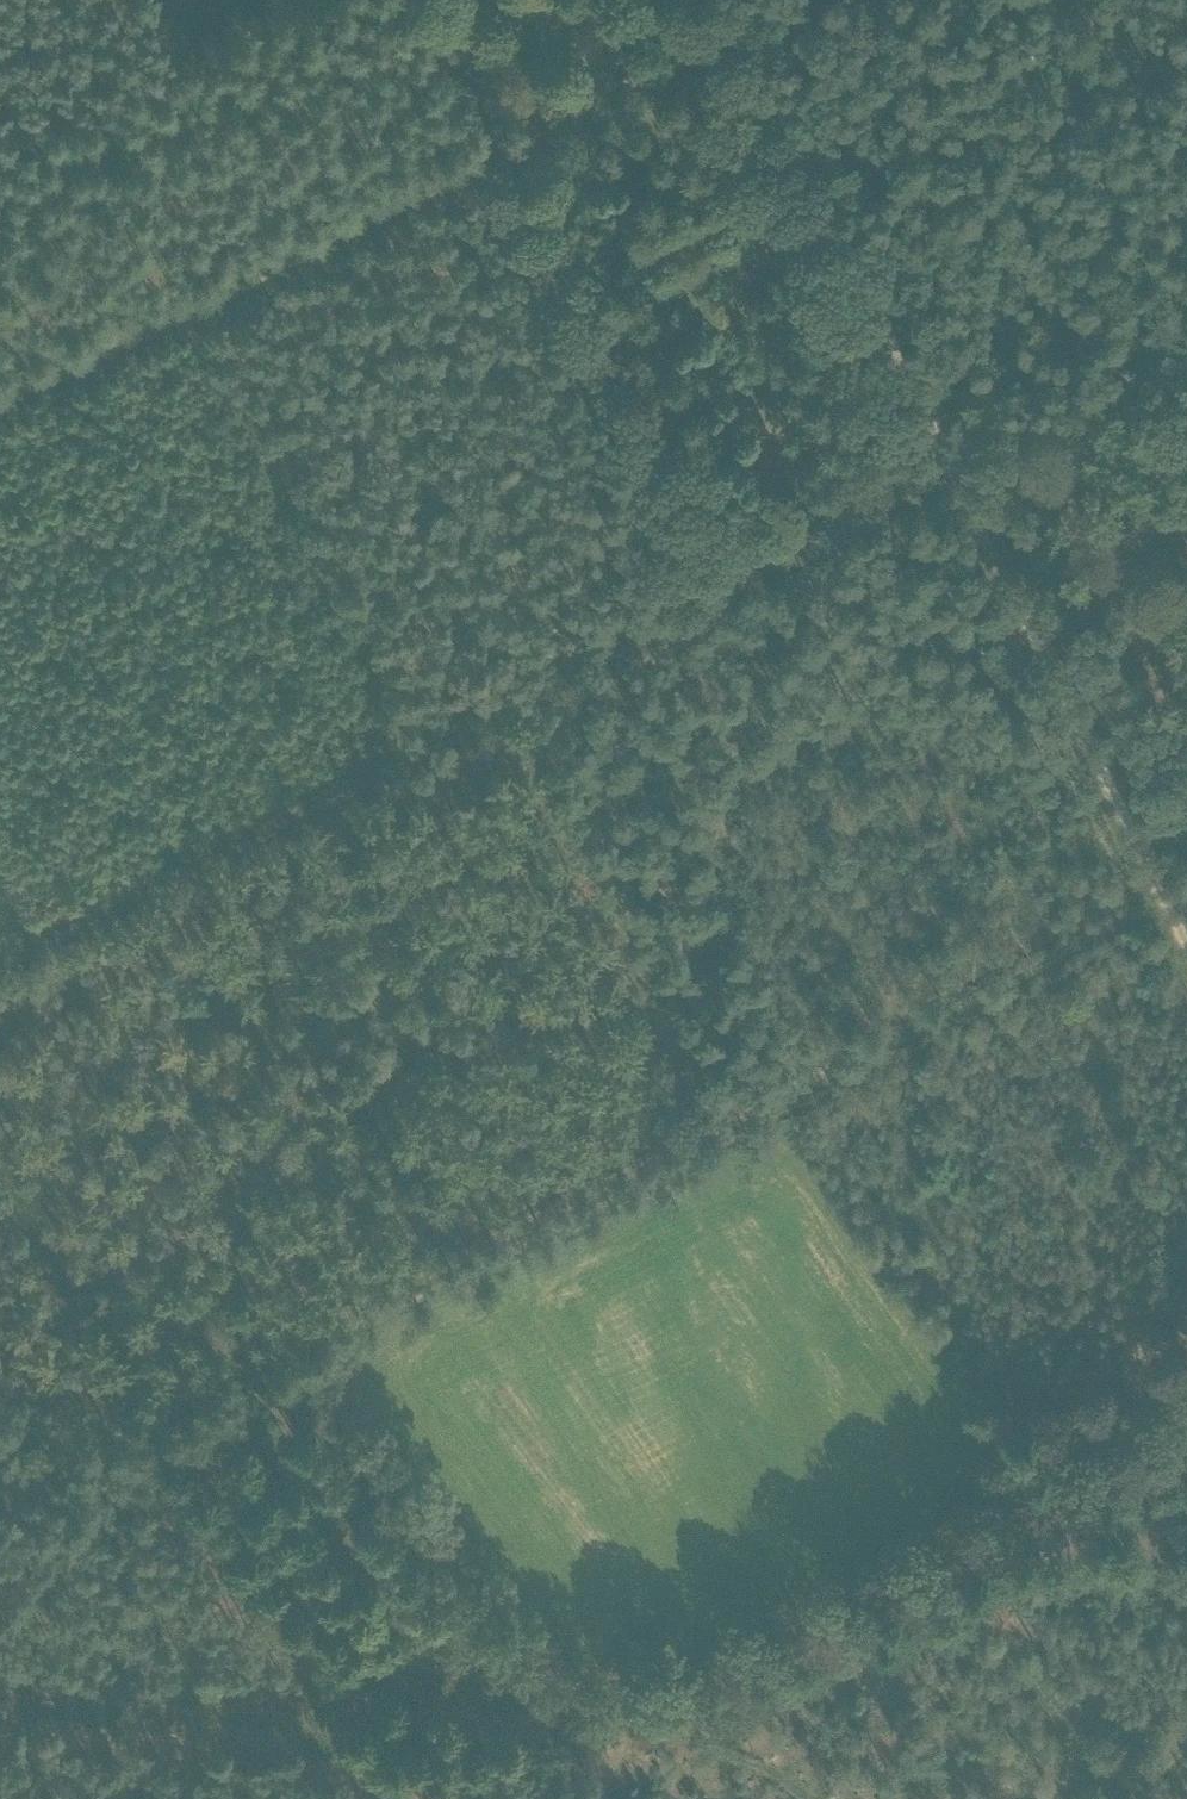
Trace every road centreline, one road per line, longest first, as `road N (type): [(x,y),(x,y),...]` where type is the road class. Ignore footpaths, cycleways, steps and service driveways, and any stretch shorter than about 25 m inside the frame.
road 1 (track): [(1186,955),(721,0)]

